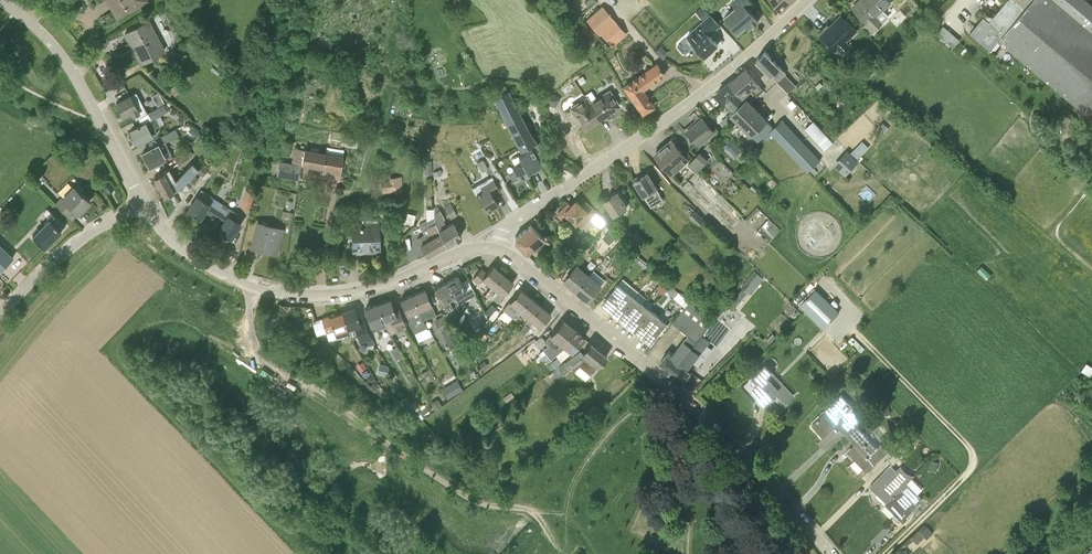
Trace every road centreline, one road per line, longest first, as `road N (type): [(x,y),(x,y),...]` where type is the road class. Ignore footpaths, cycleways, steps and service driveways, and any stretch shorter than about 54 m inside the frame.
road 1 (unclassified): [(832,553),(687,403),(496,249)]
road 2 (unclassified): [(496,249),(510,223),(677,111),(807,0)]
road 3 (unclassified): [(496,249),(459,252),(368,289),(303,295),(212,266),(173,240),(144,204)]
road 4 (unclassified): [(144,204),(77,77),(47,39)]
road 5 (unclassified): [(0,317),(73,245),(144,204)]

